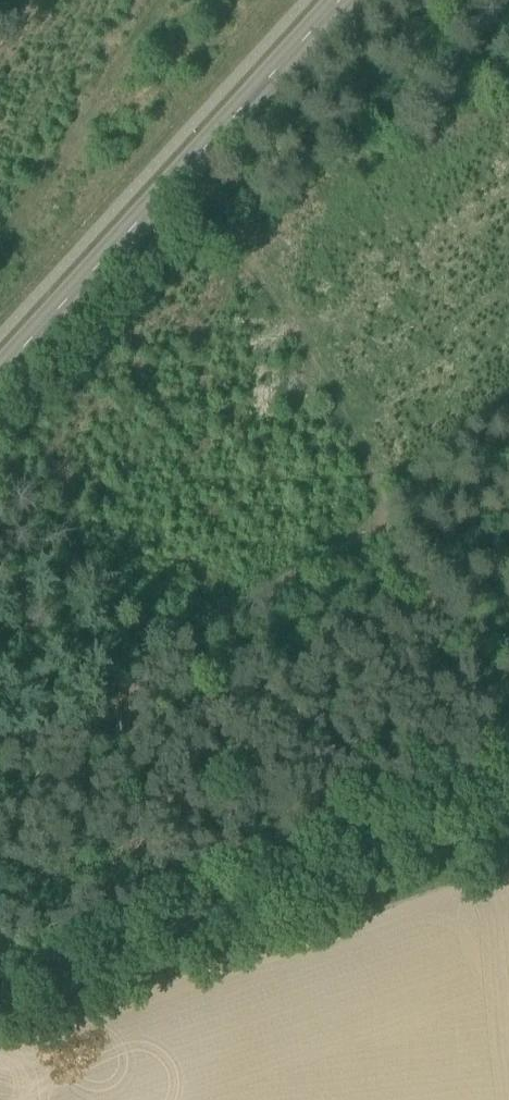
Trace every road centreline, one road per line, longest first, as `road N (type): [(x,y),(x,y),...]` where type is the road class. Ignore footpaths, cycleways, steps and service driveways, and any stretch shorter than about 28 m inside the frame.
road 1 (track): [(171,188),(250,257),(376,487),(398,546),(457,611),(479,615),(508,600)]
road 2 (secondary): [(0,374),(343,0)]
road 3 (track): [(398,546),(345,544),(186,640),(136,688),(67,726),(0,750)]

